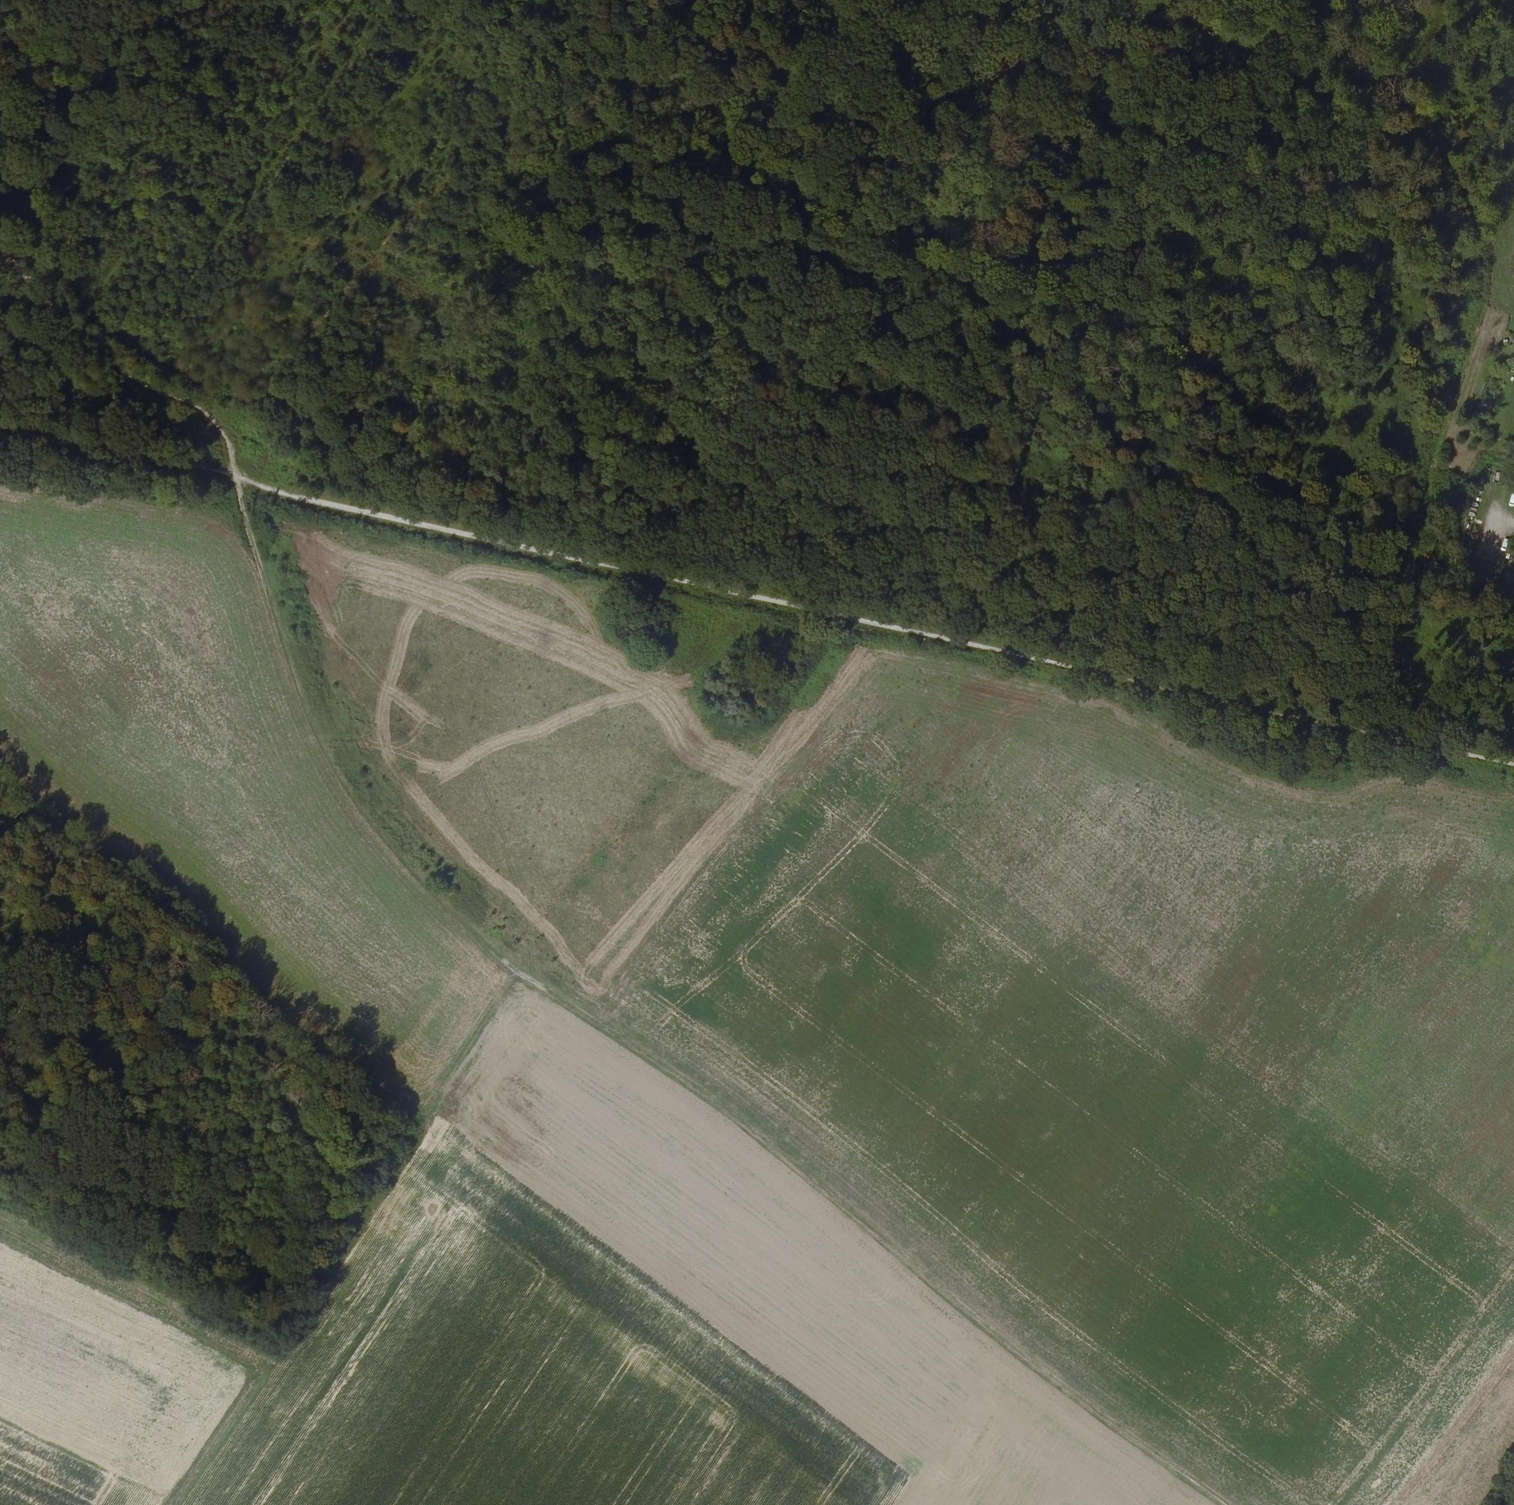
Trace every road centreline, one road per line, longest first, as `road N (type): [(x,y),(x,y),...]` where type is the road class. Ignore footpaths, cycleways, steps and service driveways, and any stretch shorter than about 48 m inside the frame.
road 1 (track): [(1230,1504),(967,1306),(759,1133),(518,967),(432,891),(355,801),(318,740),(215,424),(81,345),(0,253)]
road 2 (track): [(170,1504),(271,1349),(0,1212)]

